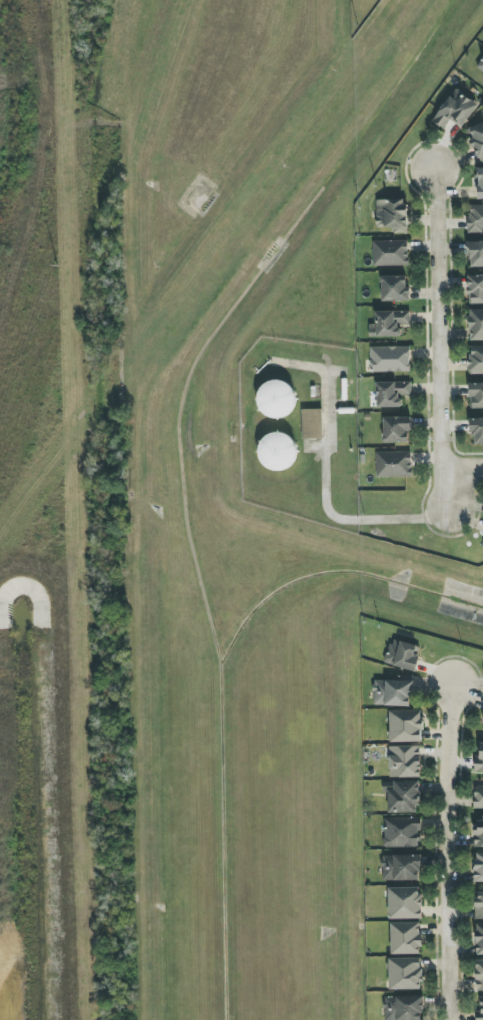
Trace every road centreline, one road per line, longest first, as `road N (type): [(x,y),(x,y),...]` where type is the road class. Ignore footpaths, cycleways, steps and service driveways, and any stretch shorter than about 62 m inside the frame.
road 1 (residential): [(448,510),(434,171)]
road 2 (residential): [(453,685),(444,825),(447,1019)]

